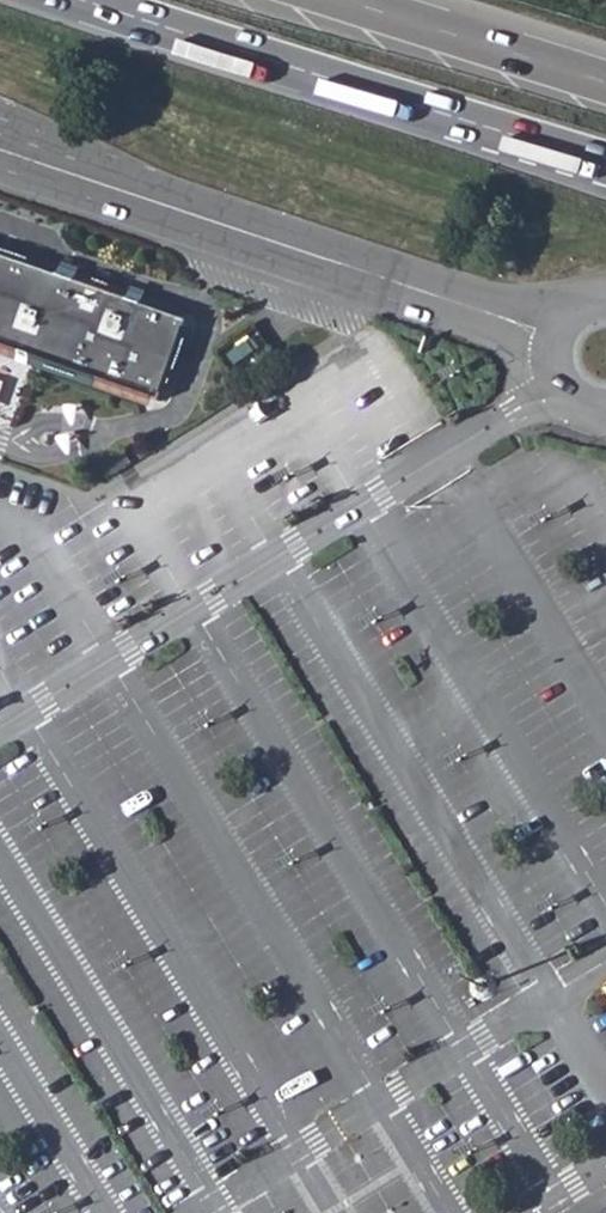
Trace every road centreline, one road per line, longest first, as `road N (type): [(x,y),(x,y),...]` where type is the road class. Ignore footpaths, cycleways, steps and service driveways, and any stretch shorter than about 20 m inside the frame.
road 1 (residential): [(563,317),(0,136)]
road 2 (trunk): [(84,0),(605,166)]
road 3 (trunk): [(605,82),(343,0)]
road 4 (residential): [(563,317),(551,347),(557,378),(582,402),(605,407)]

